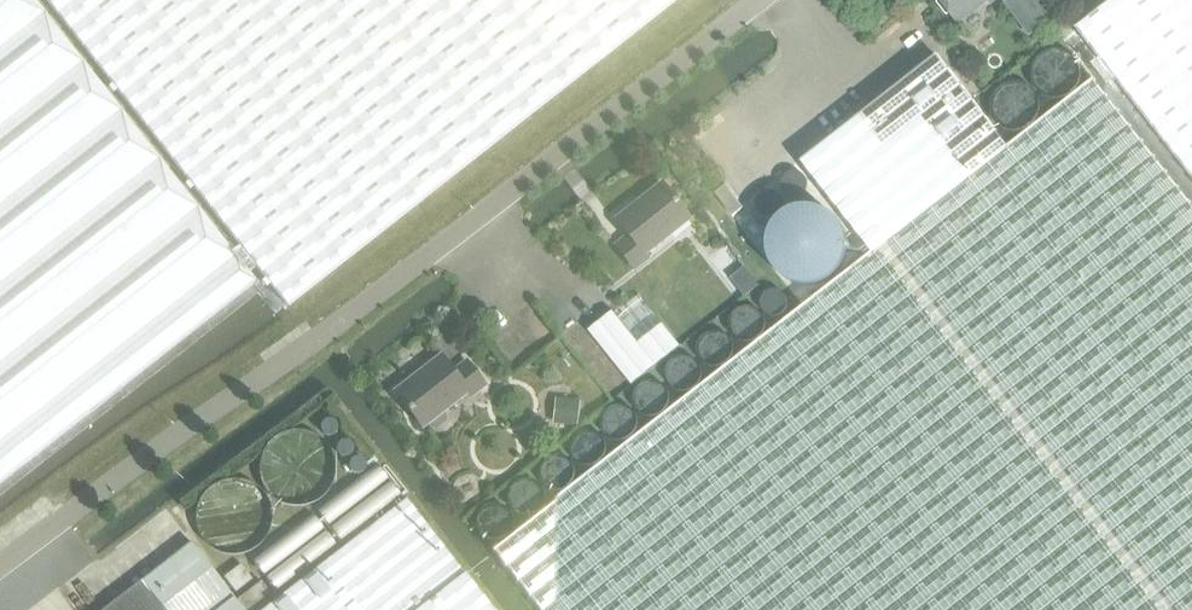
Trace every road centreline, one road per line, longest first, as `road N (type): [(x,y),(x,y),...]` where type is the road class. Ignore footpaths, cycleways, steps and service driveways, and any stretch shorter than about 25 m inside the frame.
road 1 (unclassified): [(758,0),(346,317),(0,568)]

